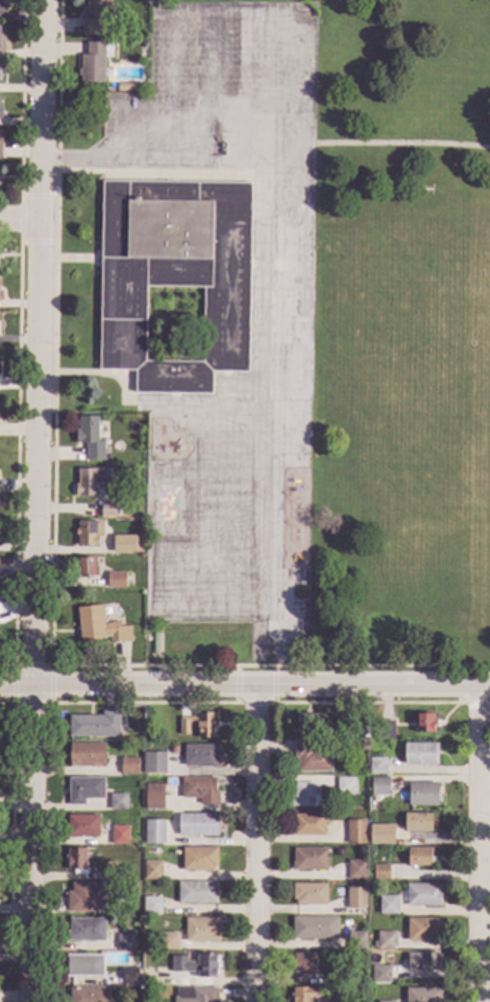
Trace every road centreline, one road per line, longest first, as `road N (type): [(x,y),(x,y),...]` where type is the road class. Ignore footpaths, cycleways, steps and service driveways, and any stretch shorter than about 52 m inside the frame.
road 1 (residential): [(41,0),(32,1001)]
road 2 (residential): [(0,685),(489,684)]
road 3 (residential): [(483,684),(482,1001)]
road 4 (residential): [(259,685),(259,1001)]

